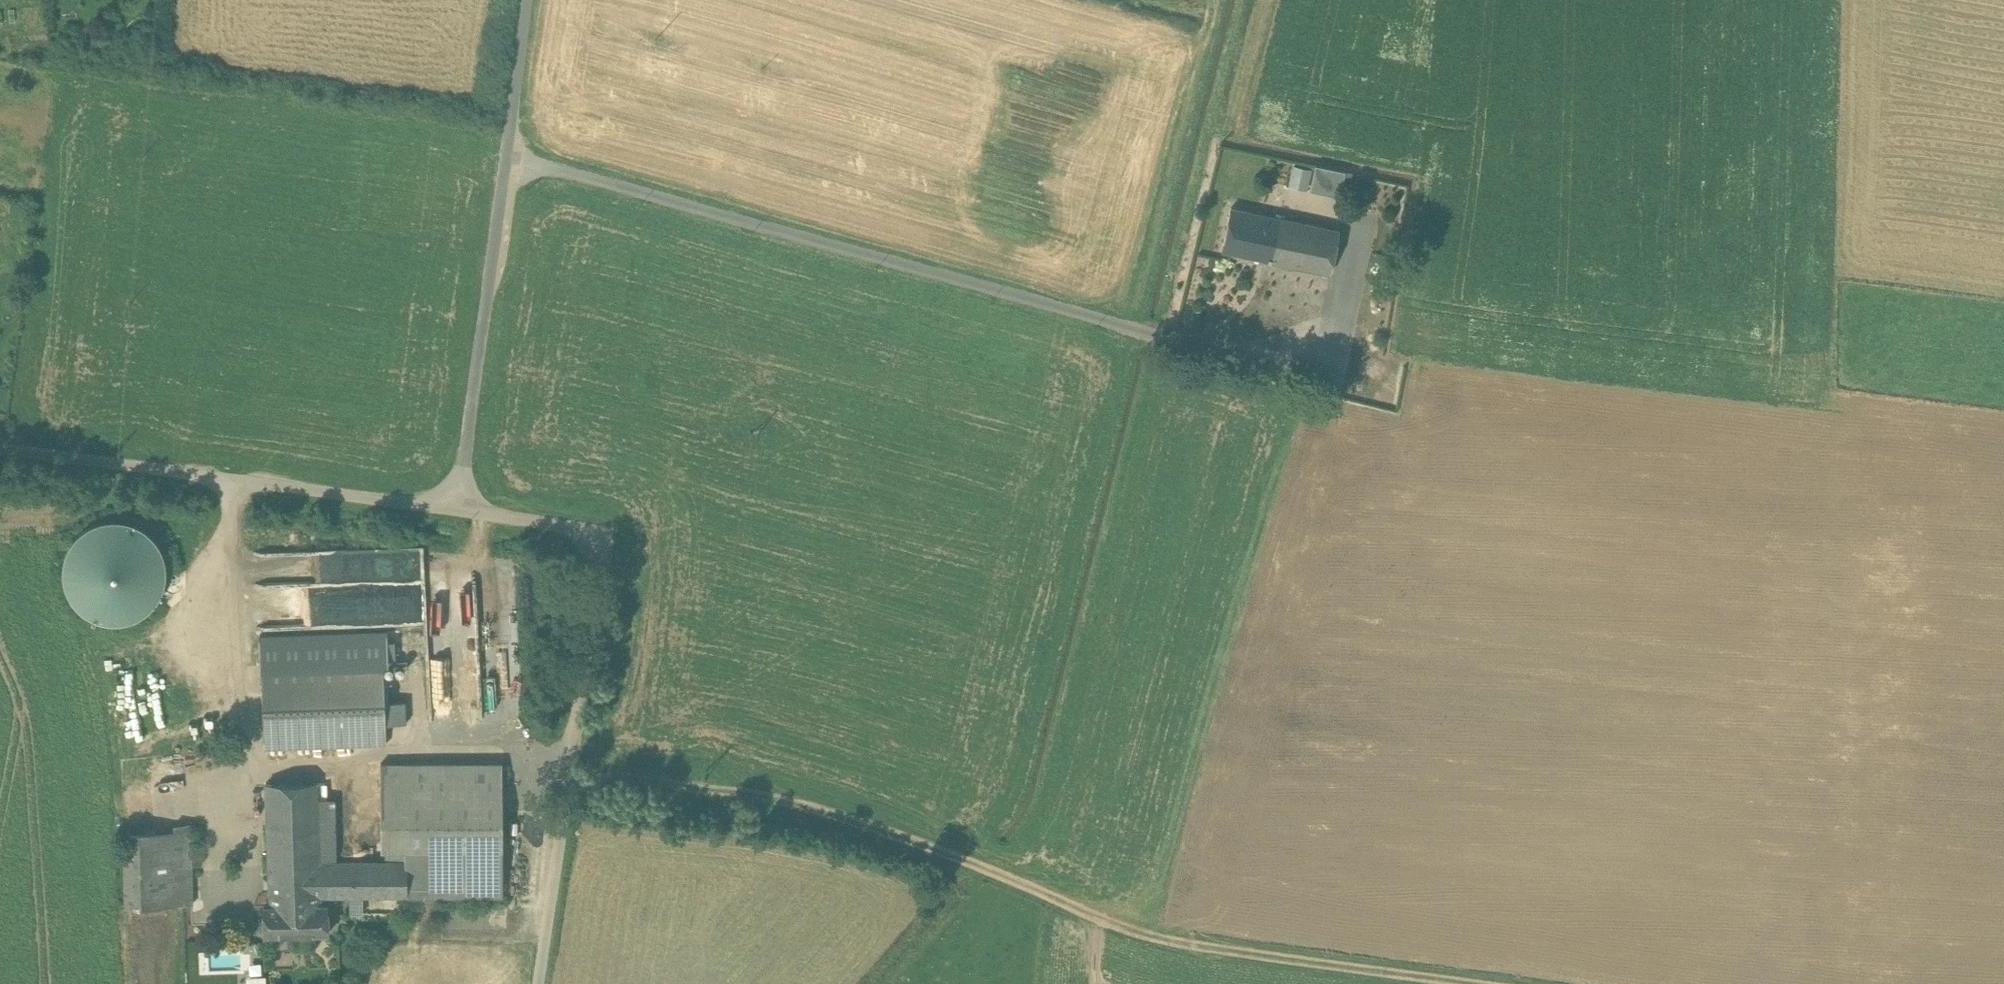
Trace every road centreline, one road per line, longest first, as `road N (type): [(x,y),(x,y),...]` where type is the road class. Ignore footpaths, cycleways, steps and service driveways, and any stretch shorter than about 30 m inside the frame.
road 1 (track): [(1474,983),(1135,934),(830,812),(572,774)]
road 2 (unclassified): [(538,983),(611,537),(456,516)]
road 3 (unclassified): [(456,516),(526,0)]
road 4 (unclassified): [(0,452),(456,516)]

